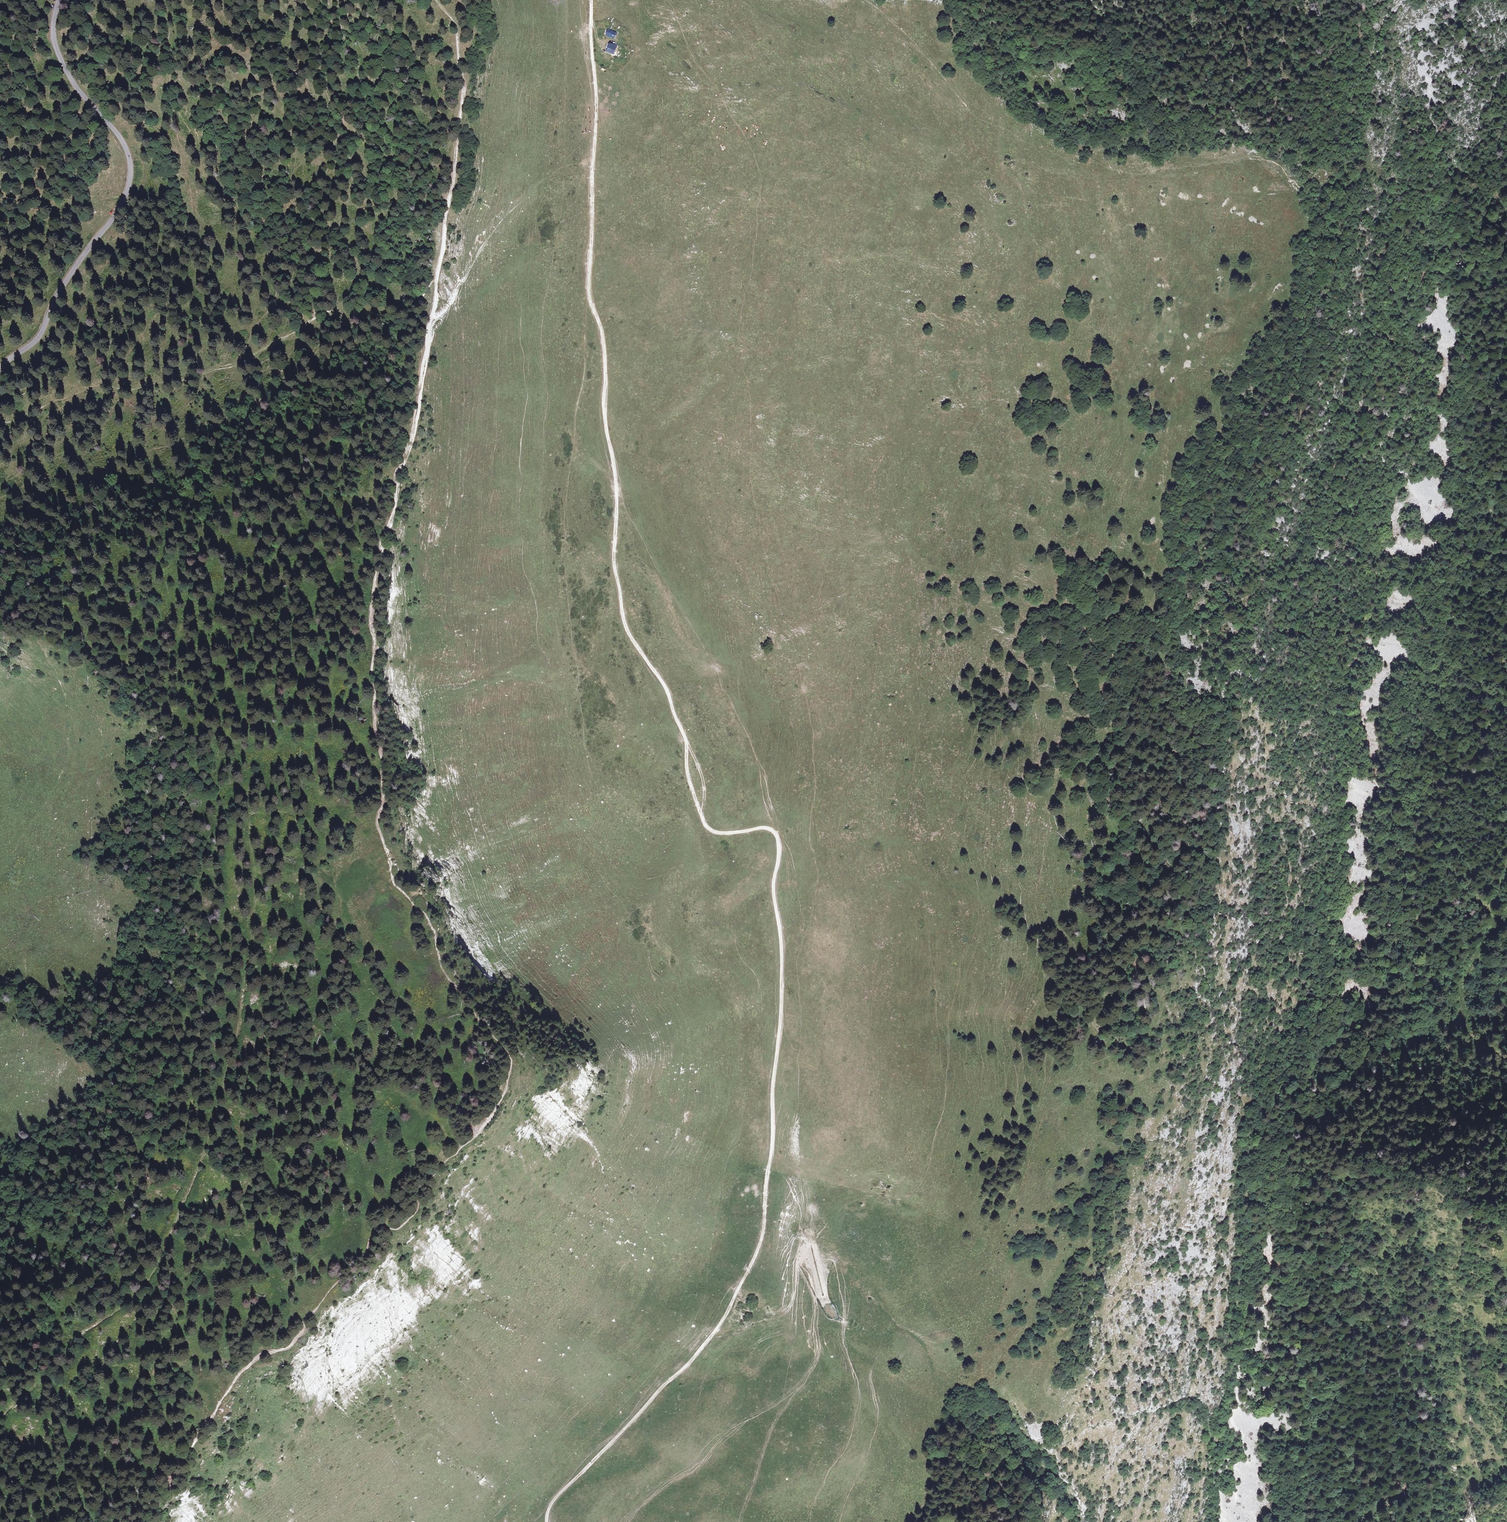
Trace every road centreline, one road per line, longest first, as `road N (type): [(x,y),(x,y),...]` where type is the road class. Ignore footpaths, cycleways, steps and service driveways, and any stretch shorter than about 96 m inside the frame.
road 1 (track): [(591,0),(589,297),(604,346),(617,490),(614,569),(625,625),(668,691),(707,826),(723,833),(764,828),(778,837),(781,998),(760,1250),(716,1332),(554,1500),(547,1521)]
road 2 (unclassified): [(0,373),(44,335),(136,185),(126,132),(61,49),(58,0)]
road 3 (track): [(1506,914),(1478,949),(1459,1014),(1471,1037),(1506,1056)]

